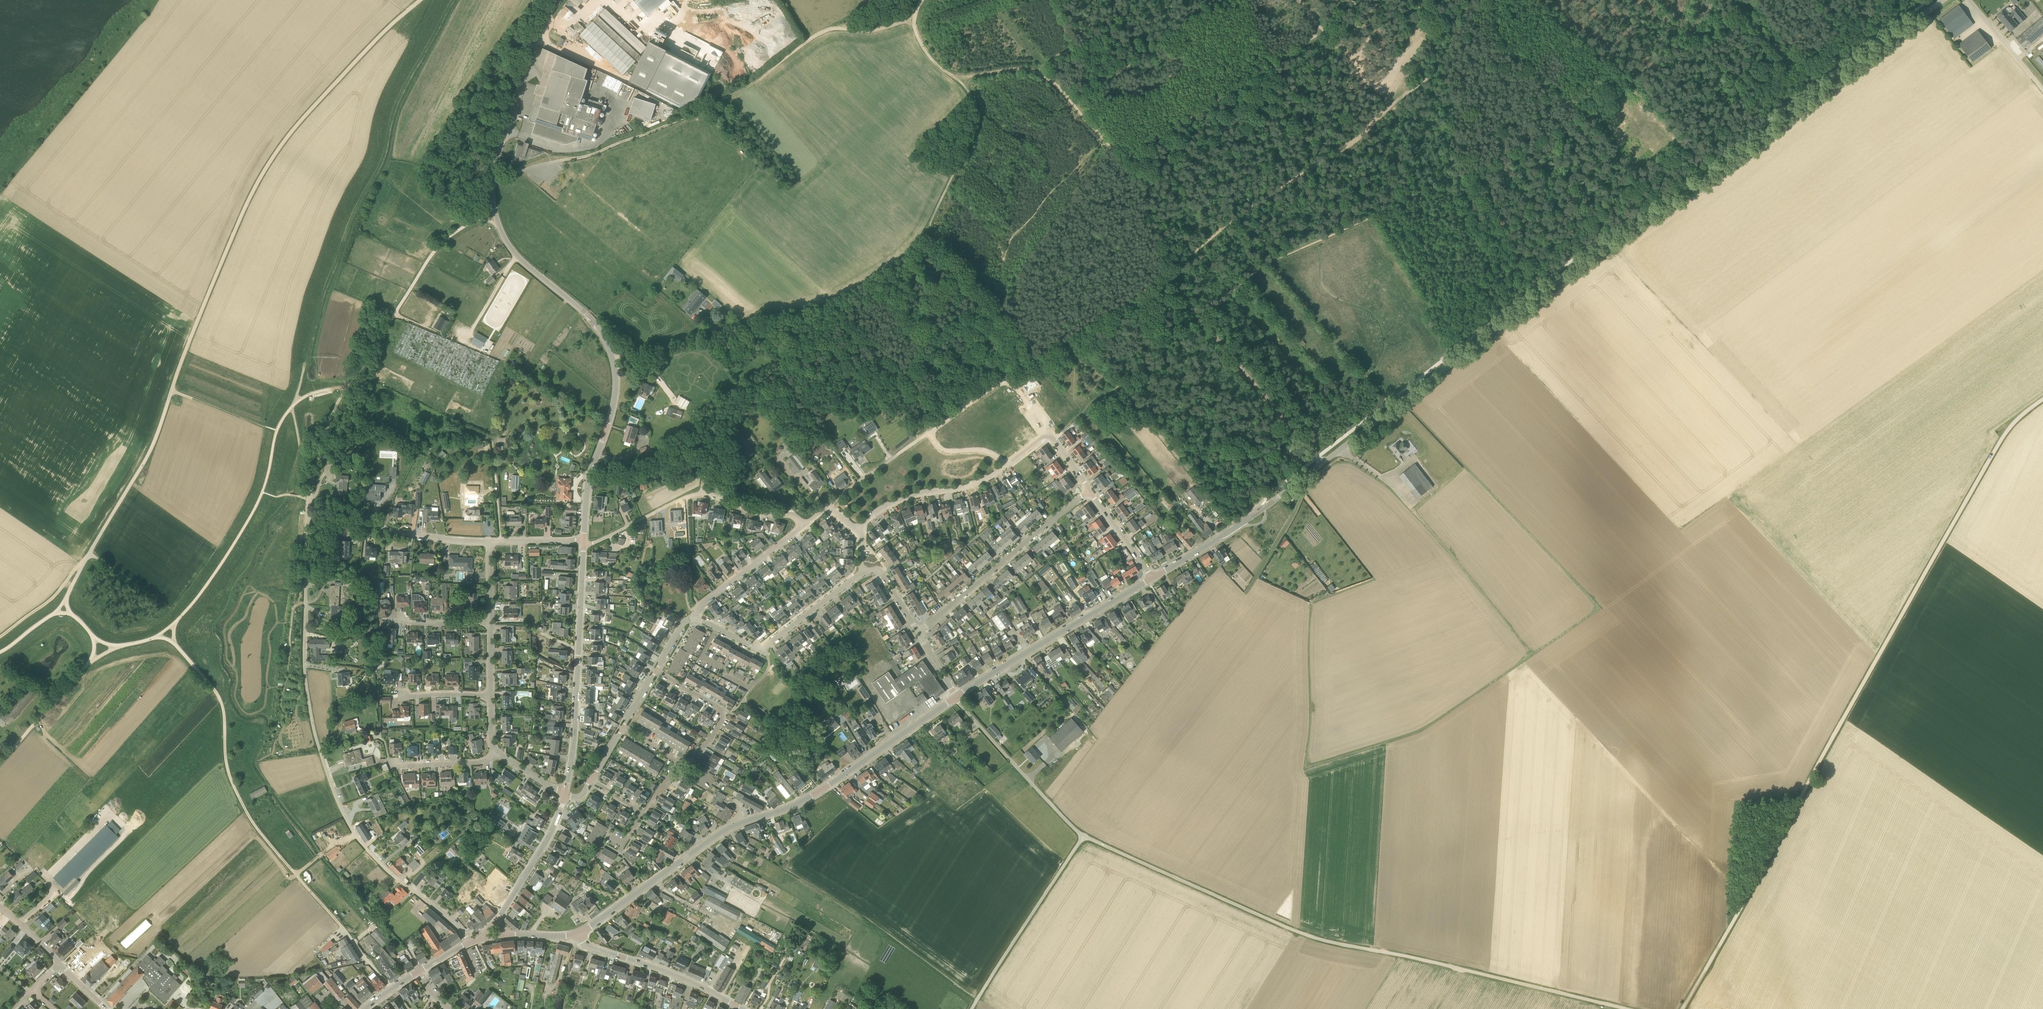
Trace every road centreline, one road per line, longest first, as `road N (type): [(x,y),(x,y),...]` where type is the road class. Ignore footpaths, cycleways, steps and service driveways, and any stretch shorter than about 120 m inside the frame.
road 1 (tertiary): [(1266,506),(1943,0)]
road 2 (track): [(2042,402),(2007,428),(1683,1008)]
road 3 (track): [(1054,439),(1262,266),(1574,122)]
road 4 (unclassified): [(1631,1008),(1311,935),(1084,836)]
road 5 (residential): [(470,943),(370,853),(334,793),(305,676),(308,499)]
road 6 (track): [(418,0),(280,145),(241,217),(172,390)]
road 7 (tertiary): [(580,933),(718,835),(820,789),(956,696)]
road 8 (track): [(1166,272),(1432,78),(1472,0)]
road 9 (tertiary): [(584,540),(615,359),(599,326),(506,241),(494,177)]
road 10 (track): [(286,495),(308,499),(332,420),(434,252),(451,233),(496,218)]
road 11 (track): [(870,478),(1166,272)]
road 12 (track): [(906,25),(824,32),(735,95),(598,154)]
road 13 (track): [(1166,272),(1124,159),(1073,100),(1031,68),(959,80)]
road 14 (residential): [(564,795),(491,742),(490,542)]
road 15 (track): [(959,80),(973,106),(969,144),(931,224),(895,264),(843,298)]
road 16 (track): [(223,703),(225,753),(240,801),(342,925)]
road 17 (tertiary): [(564,795),(575,741),(584,544)]
road 18 (track): [(1318,465),(1166,272)]
road 19 (track): [(843,298),(722,439),(703,495)]
road 20 (track): [(1330,29),(1124,159)]
road 21 (track): [(172,390),(150,453),(65,601)]
road 22 (track): [(843,298),(614,355)]
road 23 (tertiary): [(956,696),(1153,576)]
road 24 (residential): [(920,629),(1091,485)]
road 25 (residential): [(1049,433),(995,474),(900,497),(863,528)]
road 26 (residential): [(694,617),(765,647),(866,564)]
road 27 (unclassified): [(1084,836),(972,1008)]
road 28 (unclassified): [(1084,836),(956,696)]
road 29 (tertiary): [(494,177),(533,51),(559,0)]
road 30 (residential): [(490,542),(411,534),(333,514),(308,499)]
road 31 (track): [(931,224),(1025,327),(1015,374)]
road 32 (tertiary): [(743,1008),(677,975),(589,946),(580,933)]
road 33 (track): [(166,634),(262,492)]
road 34 (track): [(115,646),(83,670),(0,763)]
road 35 (track): [(1087,91),(1221,0)]
road 36 (residential): [(656,670),(725,715),(696,758),(684,763)]
road 37 (tertiary): [(496,922),(550,834),(564,795)]
road 38 (residential): [(694,617),(803,524)]
road 39 (track): [(1744,0),(1633,82)]
road 40 (tertiary): [(1266,506),(1153,576)]
road 41 (track): [(1633,82),(1533,0)]
road 42 (residential): [(684,497),(788,514),(803,524)]

